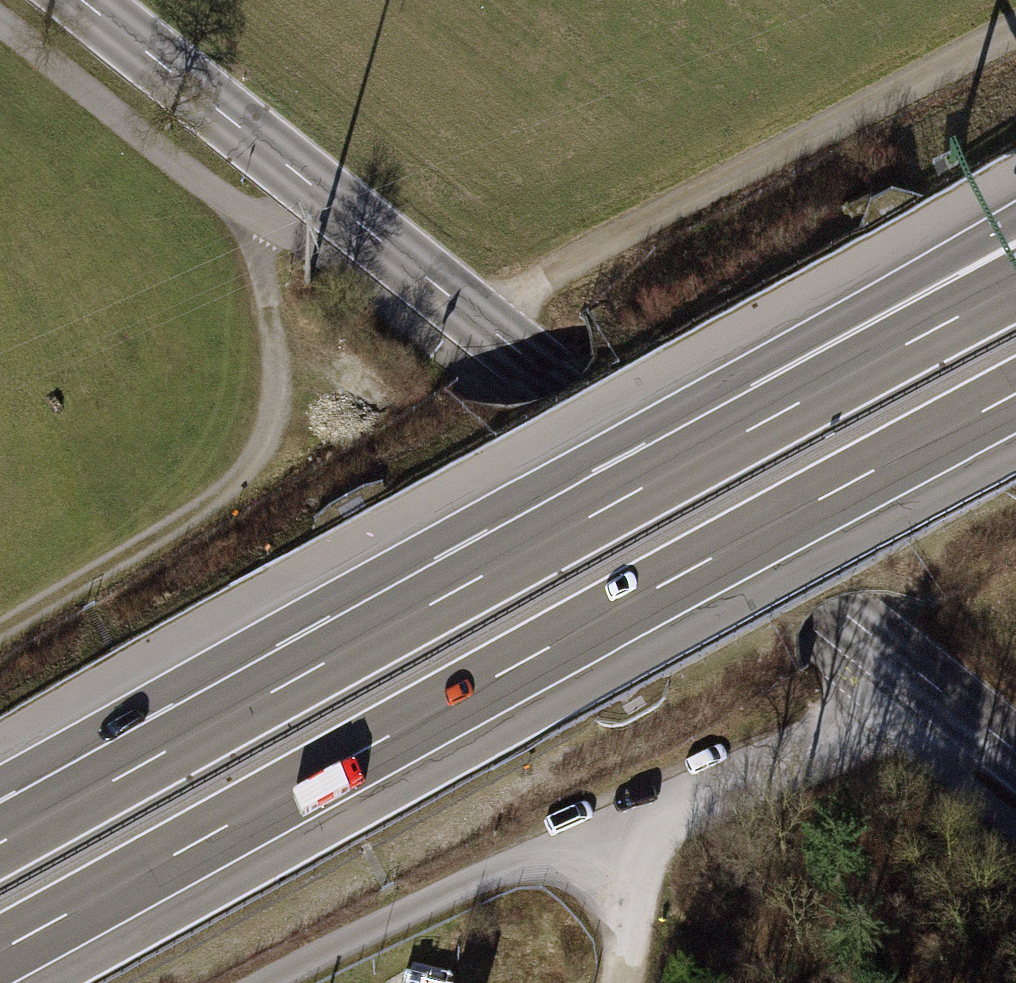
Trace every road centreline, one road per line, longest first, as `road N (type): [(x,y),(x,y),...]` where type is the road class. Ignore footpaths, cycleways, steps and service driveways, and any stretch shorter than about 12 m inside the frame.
road 1 (secondary): [(1015,751),(82,0)]
road 2 (motorway): [(0,951),(1015,394)]
road 3 (motorway): [(738,433),(0,842)]
road 4 (track): [(1015,17),(470,312)]
road 5 (track): [(318,191),(264,232),(274,405),(203,511),(0,628)]
road 6 (track): [(605,837),(488,875),(268,982)]
road 7 (motorway): [(1015,236),(738,433)]
road 8 (track): [(892,708),(881,720),(605,837)]
road 9 (motorway): [(1015,287),(738,433)]
road 10 (track): [(605,837),(629,925),(614,982)]

